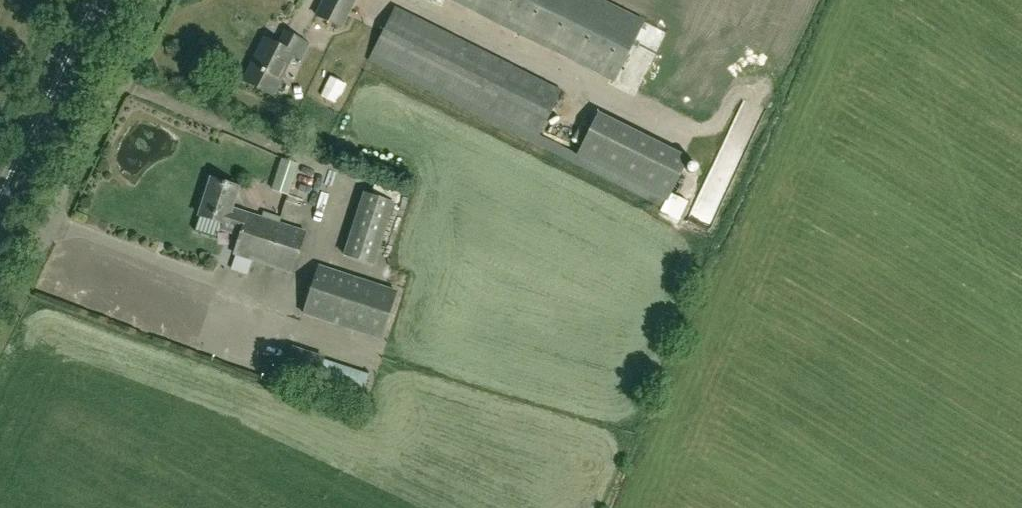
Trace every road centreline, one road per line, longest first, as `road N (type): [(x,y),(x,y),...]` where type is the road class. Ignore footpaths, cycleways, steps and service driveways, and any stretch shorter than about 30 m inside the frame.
road 1 (primary): [(0,197),(95,0)]

